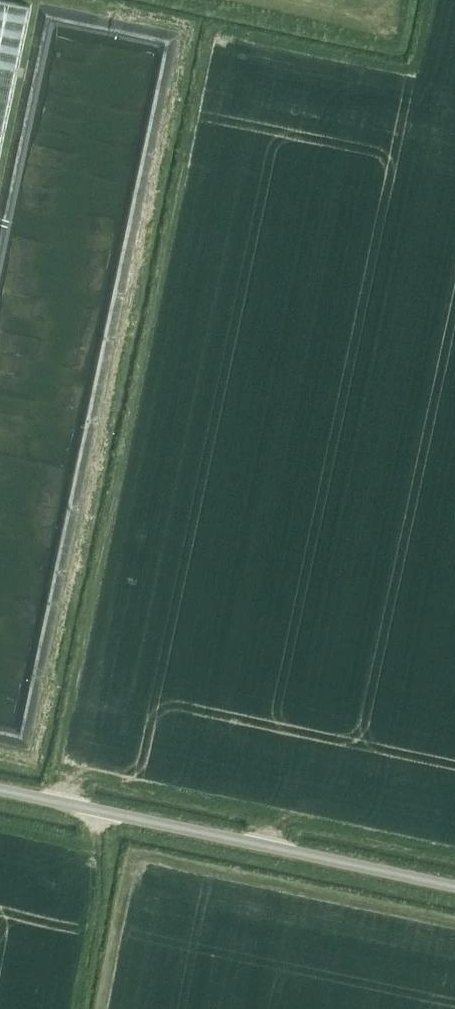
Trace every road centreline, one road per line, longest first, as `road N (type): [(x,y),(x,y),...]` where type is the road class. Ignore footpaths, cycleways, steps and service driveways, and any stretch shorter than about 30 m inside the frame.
road 1 (unclassified): [(454,888),(0,791)]
road 2 (track): [(274,0),(380,23),(385,0)]

